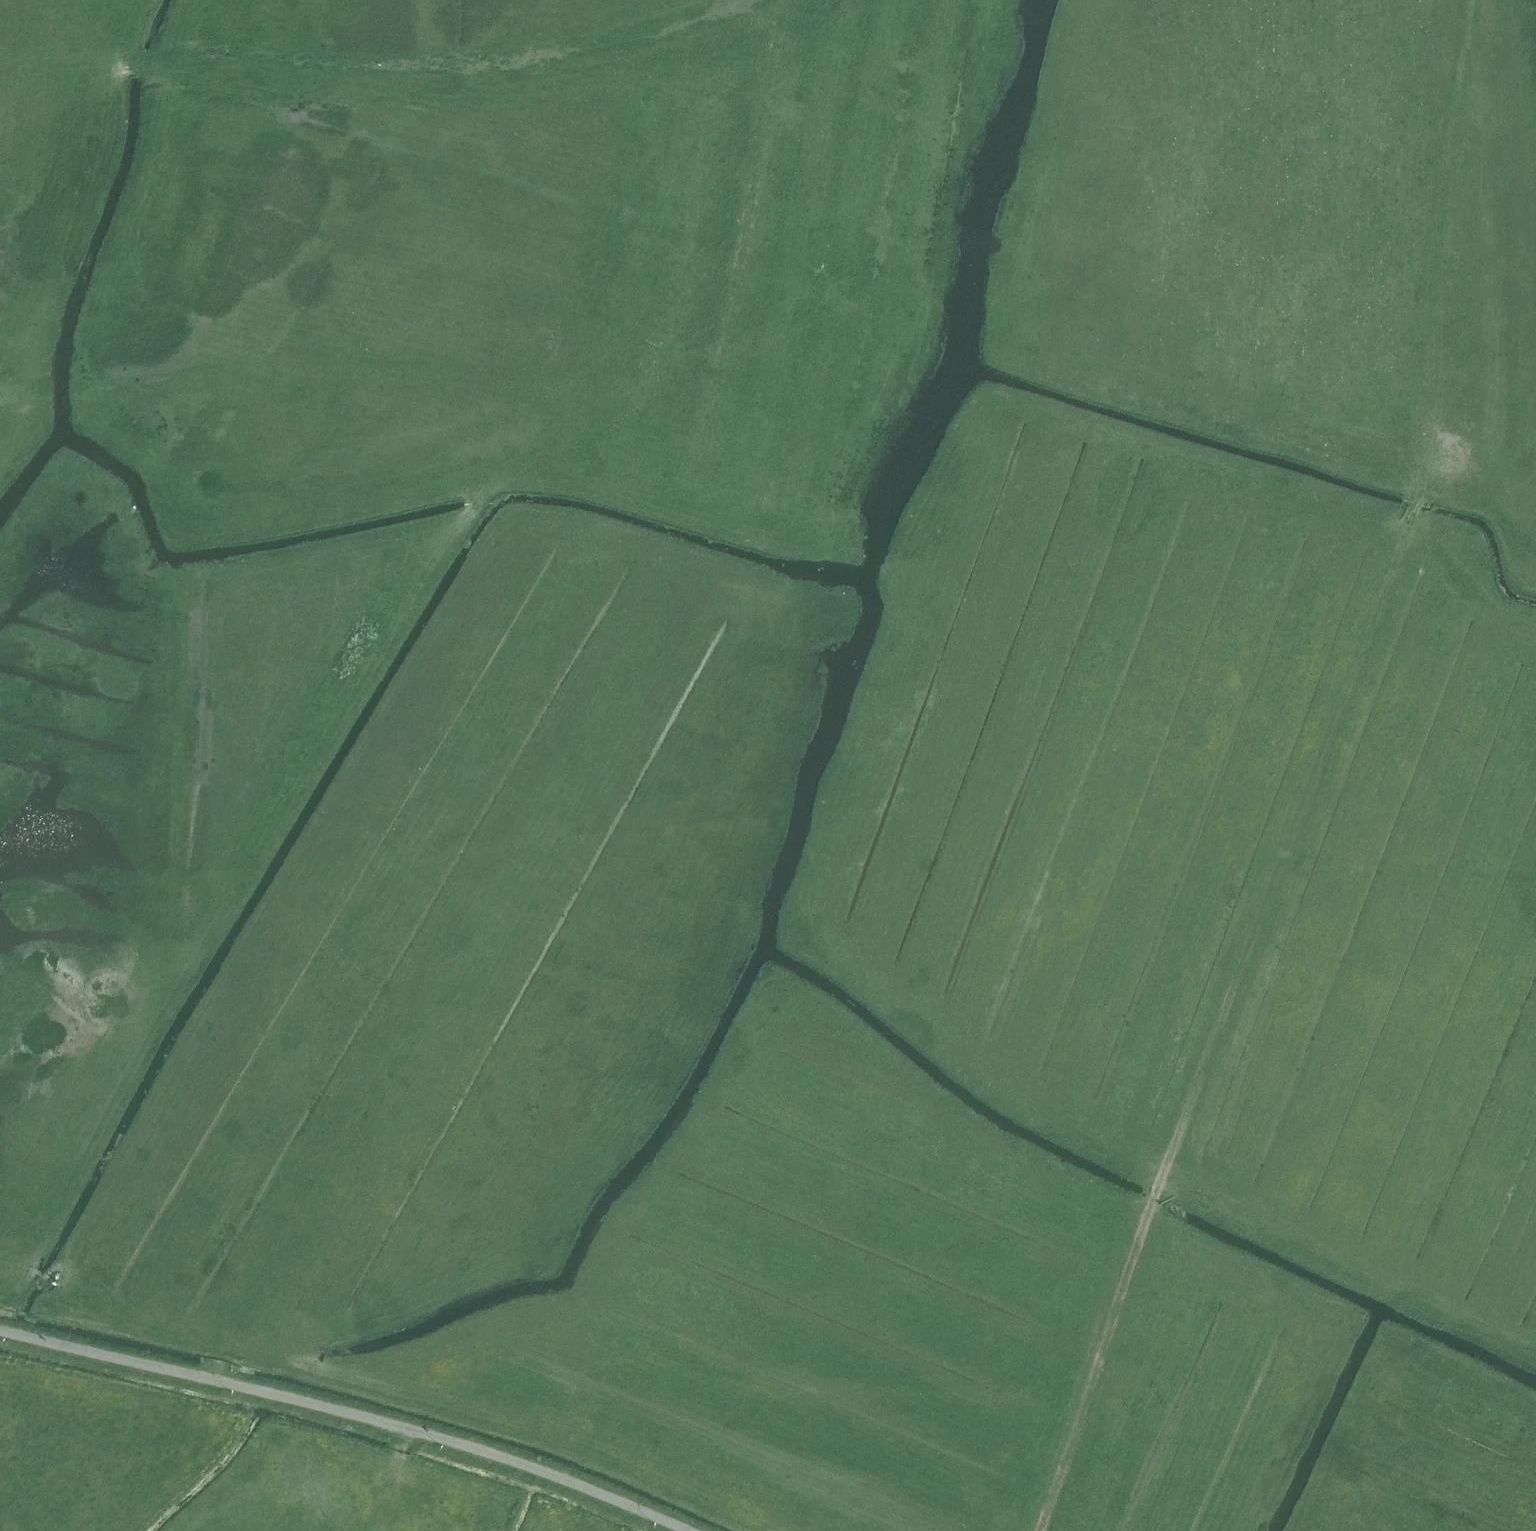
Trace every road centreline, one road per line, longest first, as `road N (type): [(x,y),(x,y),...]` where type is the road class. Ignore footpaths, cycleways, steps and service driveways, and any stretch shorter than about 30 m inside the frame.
road 1 (unclassified): [(693,1530),(445,1437),(0,1330)]
road 2 (track): [(1185,1120),(1031,1530)]

